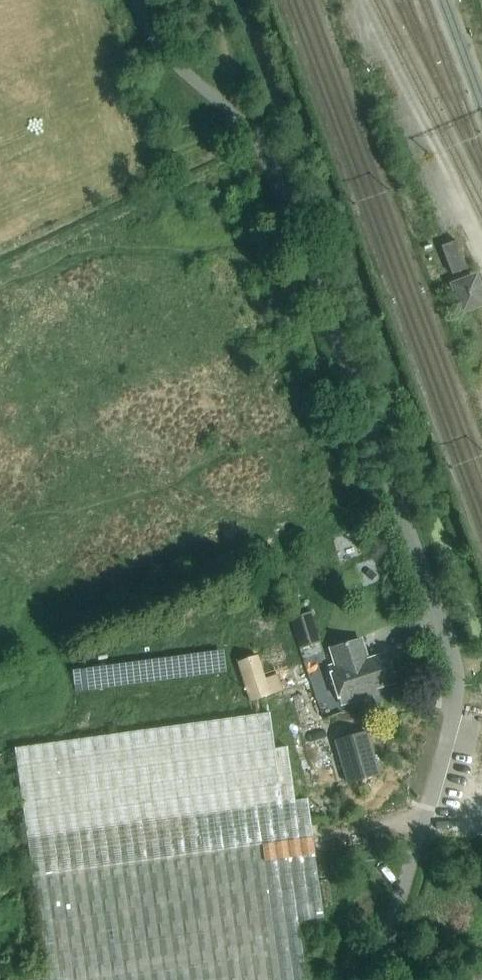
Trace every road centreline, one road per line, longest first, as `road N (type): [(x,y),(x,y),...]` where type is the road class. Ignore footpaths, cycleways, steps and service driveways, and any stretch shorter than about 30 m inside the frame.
road 1 (unclassified): [(377,979),(451,731),(449,654),(254,137)]

